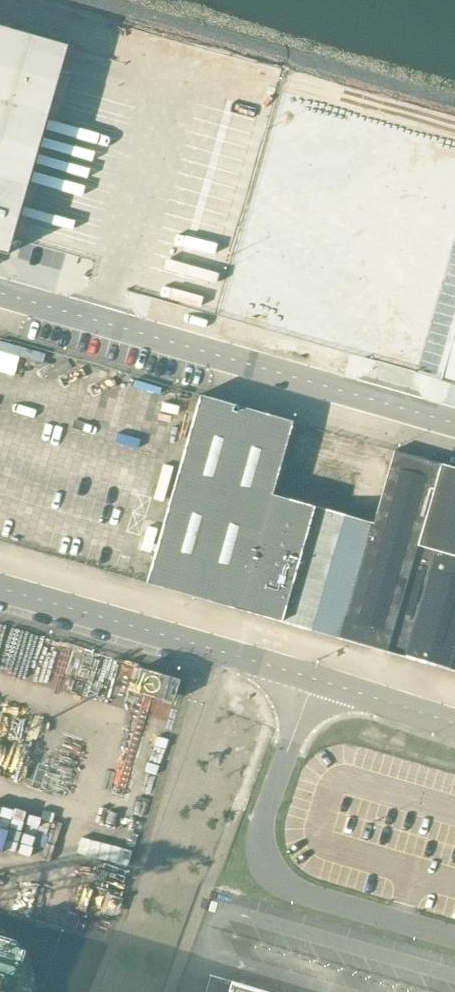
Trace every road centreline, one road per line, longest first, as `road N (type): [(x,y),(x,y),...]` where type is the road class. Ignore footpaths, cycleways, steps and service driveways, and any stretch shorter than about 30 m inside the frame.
road 1 (unclassified): [(454,427),(0,296)]
road 2 (unclassified): [(313,681),(257,834),(262,858),(287,889),(454,938)]
road 3 (unclassified): [(313,681),(0,590)]
road 4 (unclassified): [(454,726),(313,681)]

